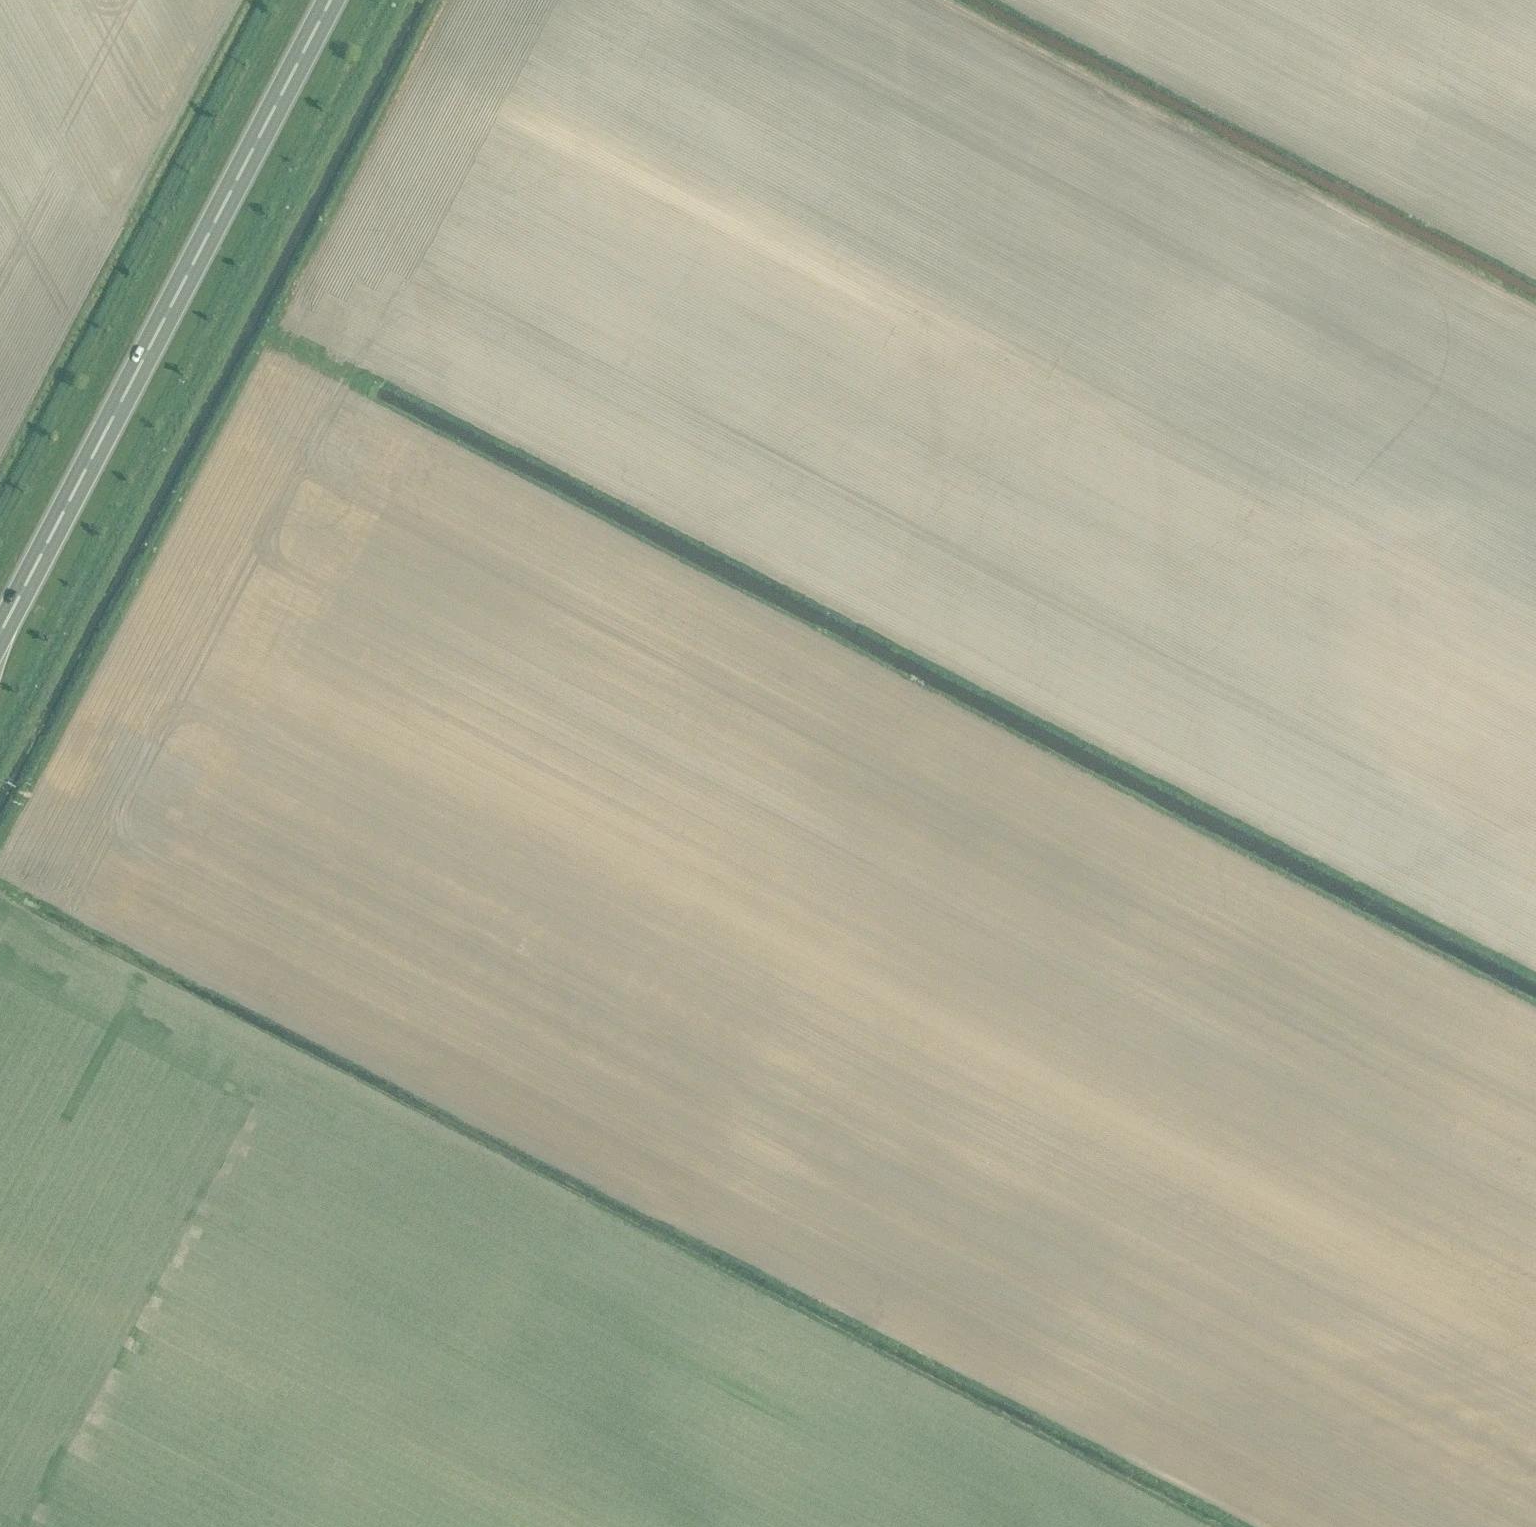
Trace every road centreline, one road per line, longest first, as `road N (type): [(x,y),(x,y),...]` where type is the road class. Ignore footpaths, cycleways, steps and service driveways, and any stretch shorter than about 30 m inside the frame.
road 1 (trunk): [(0,635),(332,0)]

